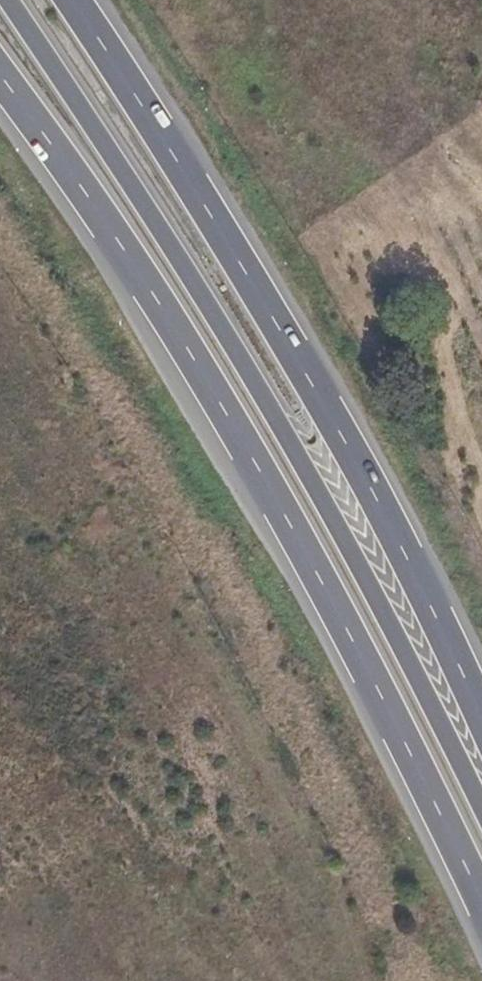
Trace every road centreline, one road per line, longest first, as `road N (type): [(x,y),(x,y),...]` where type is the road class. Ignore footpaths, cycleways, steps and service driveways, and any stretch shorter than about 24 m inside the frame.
road 1 (motorway): [(0,83),(205,377),(424,766),(481,891)]
road 2 (motorway): [(481,789),(261,393),(6,0)]
road 3 (motorway): [(481,701),(440,610),(169,129),(79,0)]

